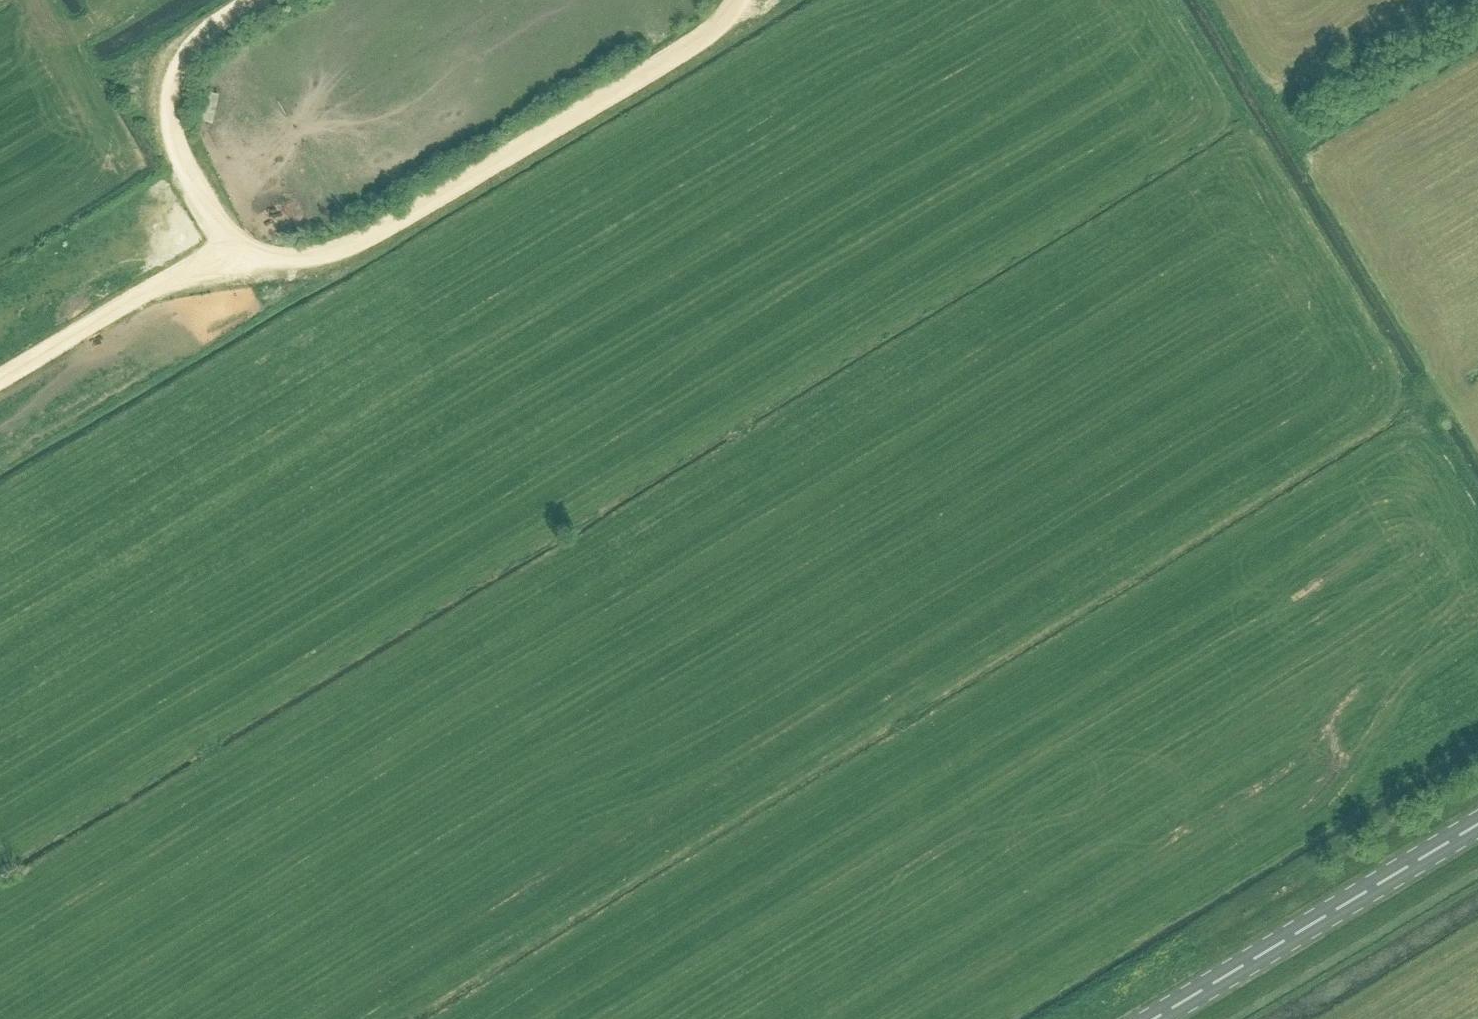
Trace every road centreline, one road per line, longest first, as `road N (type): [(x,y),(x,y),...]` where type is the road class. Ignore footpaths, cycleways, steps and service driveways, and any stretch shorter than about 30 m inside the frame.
road 1 (track): [(740,0),(710,35),(365,242),(287,264),(258,261),(224,240),(165,129),(165,78),(200,33)]
road 2 (primary): [(1150,1018),(1477,822)]
road 3 (track): [(0,376),(224,240)]

